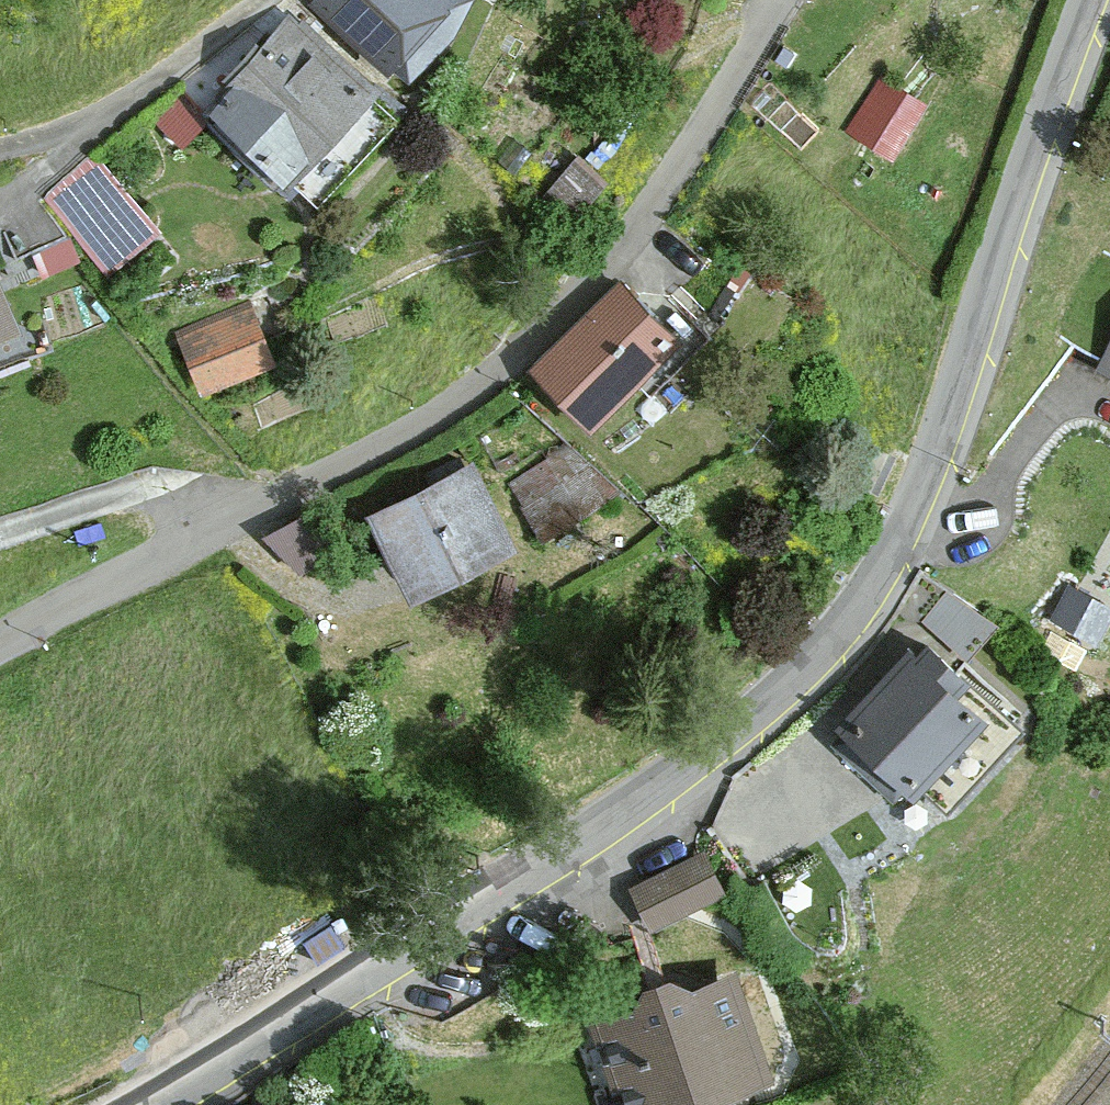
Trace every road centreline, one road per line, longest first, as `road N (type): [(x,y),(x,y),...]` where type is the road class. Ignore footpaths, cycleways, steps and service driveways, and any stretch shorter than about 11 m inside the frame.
road 1 (tertiary): [(1086,0),(905,531),(840,634),(797,683),(680,777),(168,1104)]
road 2 (residential): [(781,0),(614,260),(512,368),(360,466),(229,522),(0,648)]
road 3 (residential): [(263,0),(161,75),(83,118),(0,147)]

